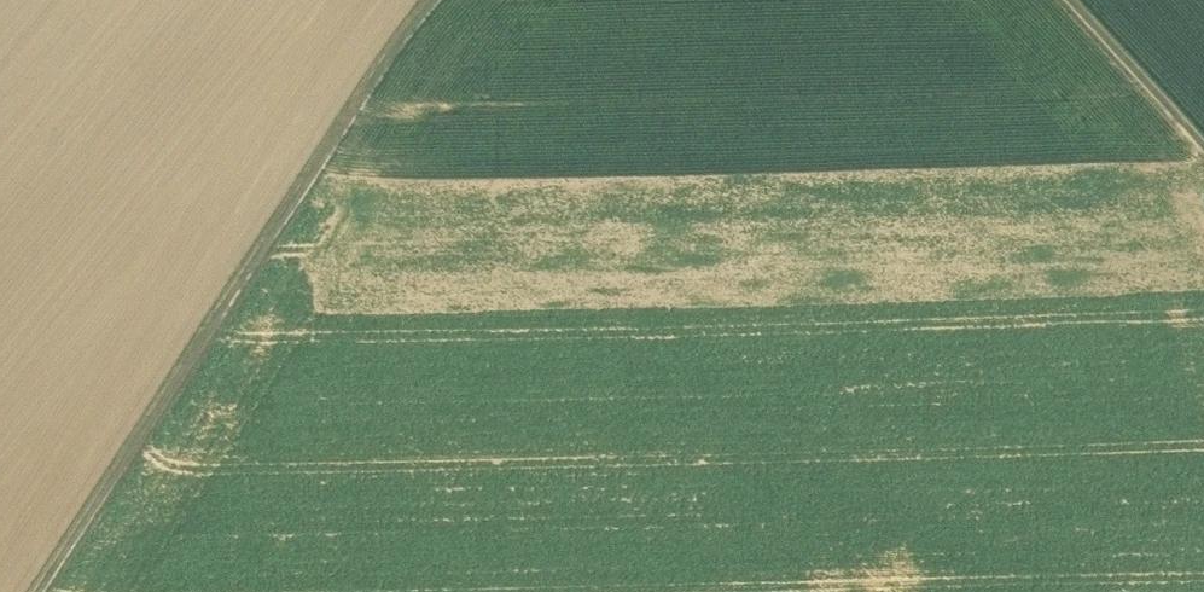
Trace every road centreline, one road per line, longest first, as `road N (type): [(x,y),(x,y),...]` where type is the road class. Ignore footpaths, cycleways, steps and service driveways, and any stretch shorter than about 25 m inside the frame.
road 1 (track): [(41,591),(444,0)]
road 2 (track): [(1203,147),(1066,0)]

